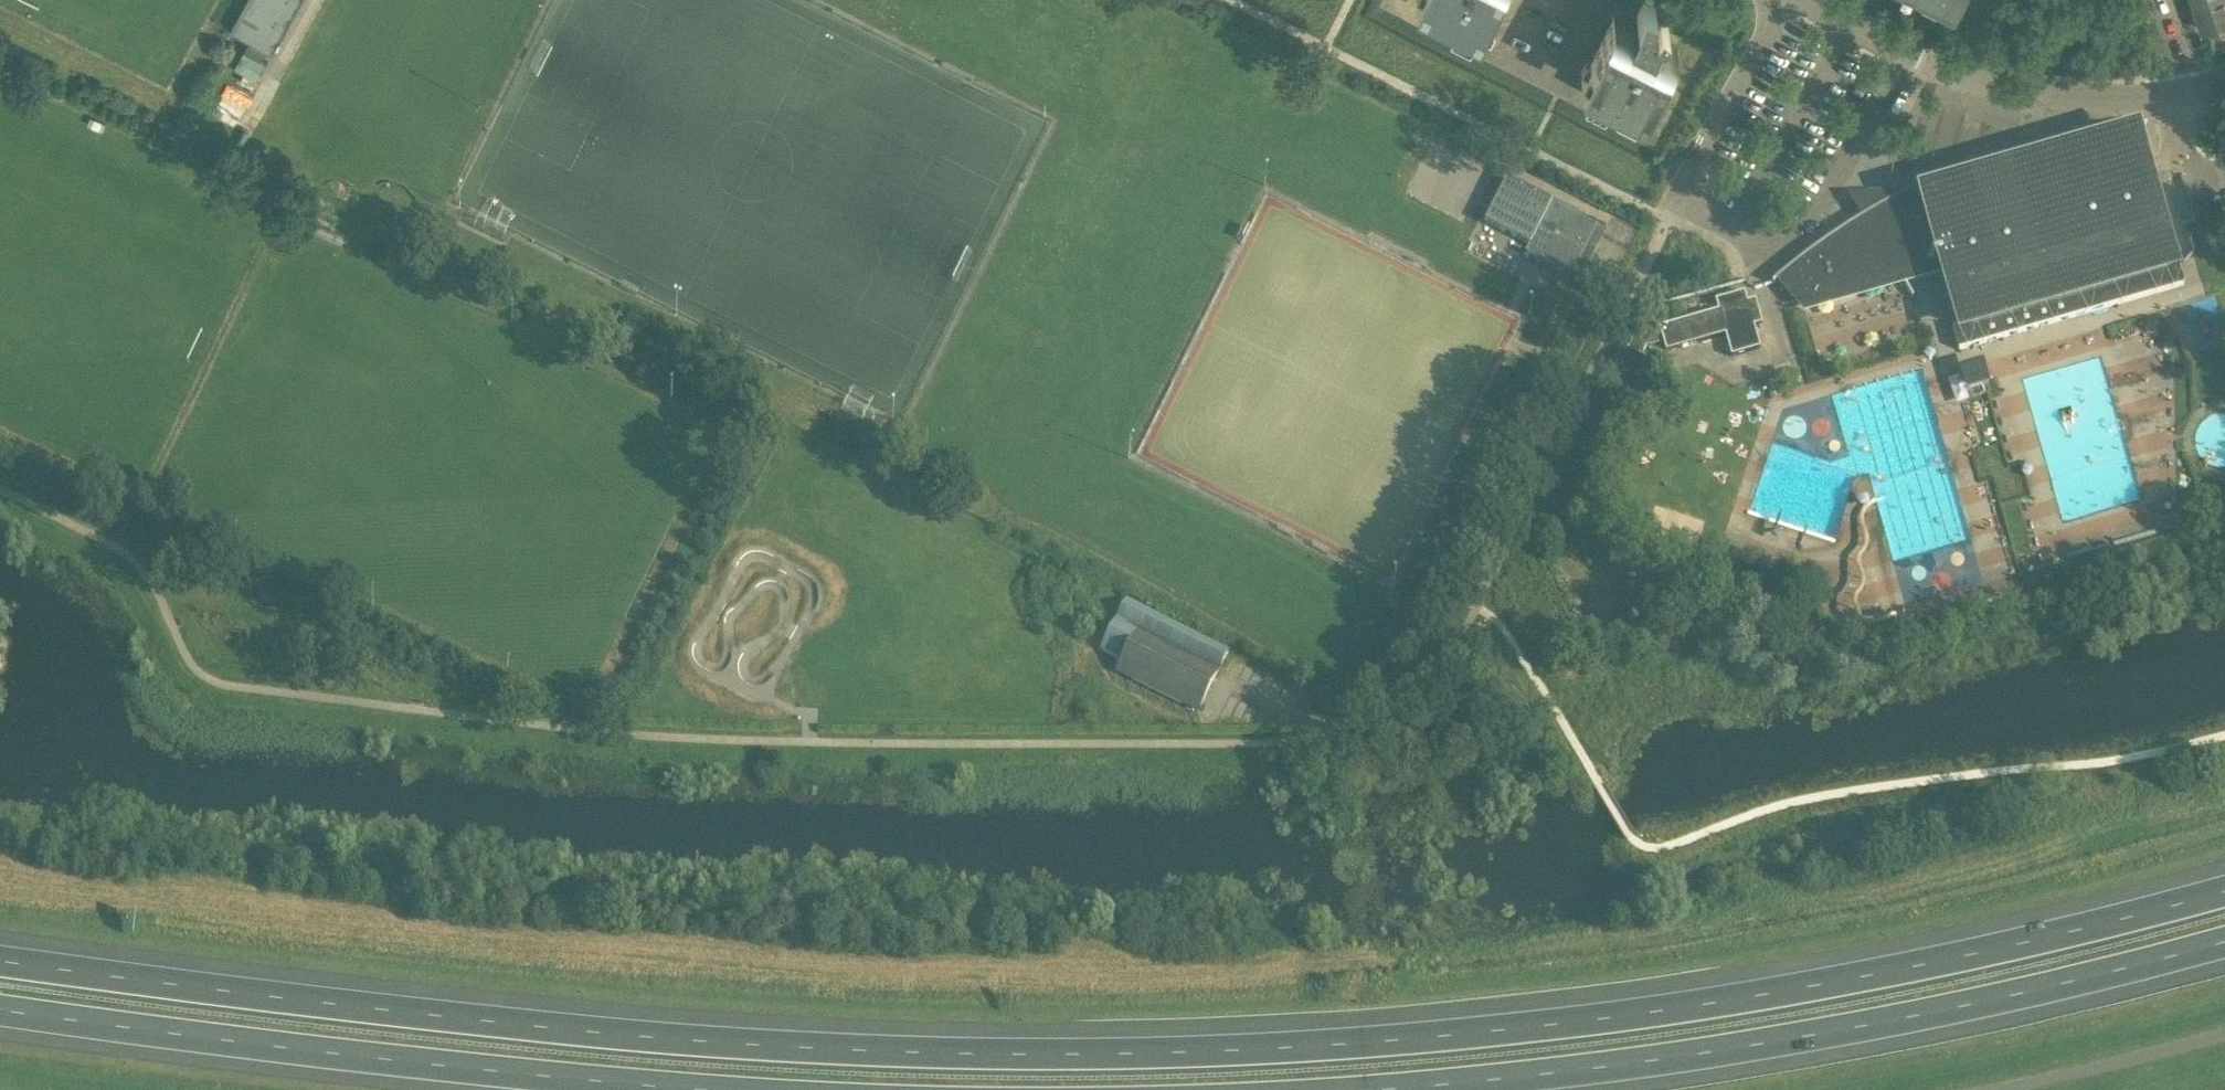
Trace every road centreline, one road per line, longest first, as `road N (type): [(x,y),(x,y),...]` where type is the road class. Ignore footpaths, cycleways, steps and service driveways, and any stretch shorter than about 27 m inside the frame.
road 1 (motorway): [(2224,888),(1965,952),(1619,1014),(1422,1036),(1098,1050),(868,1047),(640,1032),(0,956)]
road 2 (motorway): [(1381,1089),(1821,1032),(2224,938)]
road 3 (motorway): [(0,1006),(413,1057),(778,1089)]
road 4 (unclassified): [(2224,1032),(1987,1089)]
road 5 (unclassified): [(1962,75),(2028,92),(2174,92)]
road 6 (unclassified): [(1811,0),(1962,75)]

